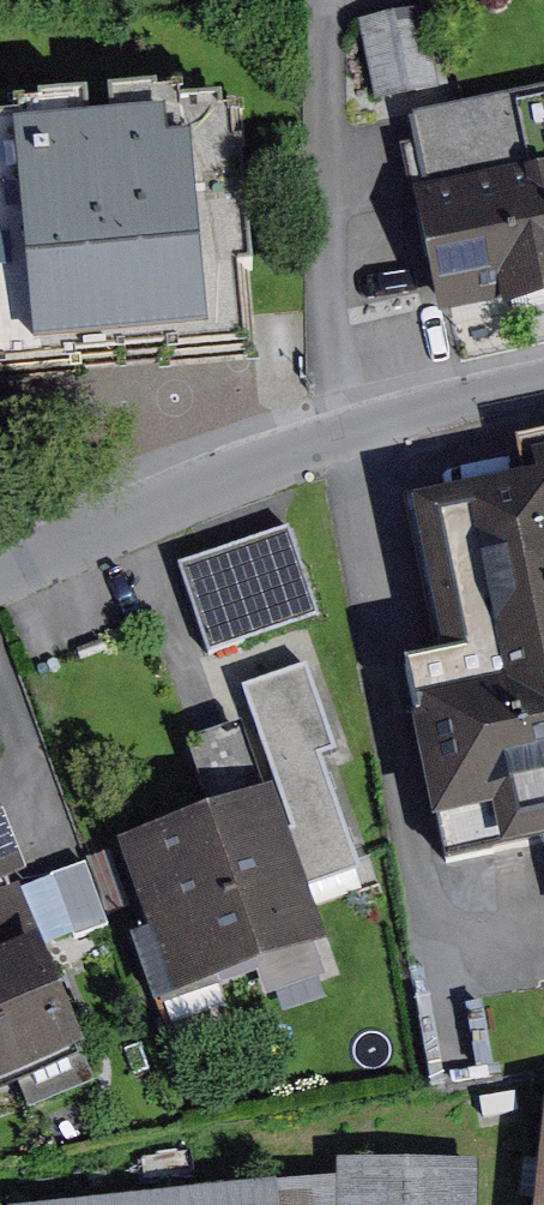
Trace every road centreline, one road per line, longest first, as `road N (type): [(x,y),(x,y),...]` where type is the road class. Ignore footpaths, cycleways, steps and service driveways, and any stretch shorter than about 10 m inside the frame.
road 1 (residential): [(0,595),(275,479),(543,402)]

